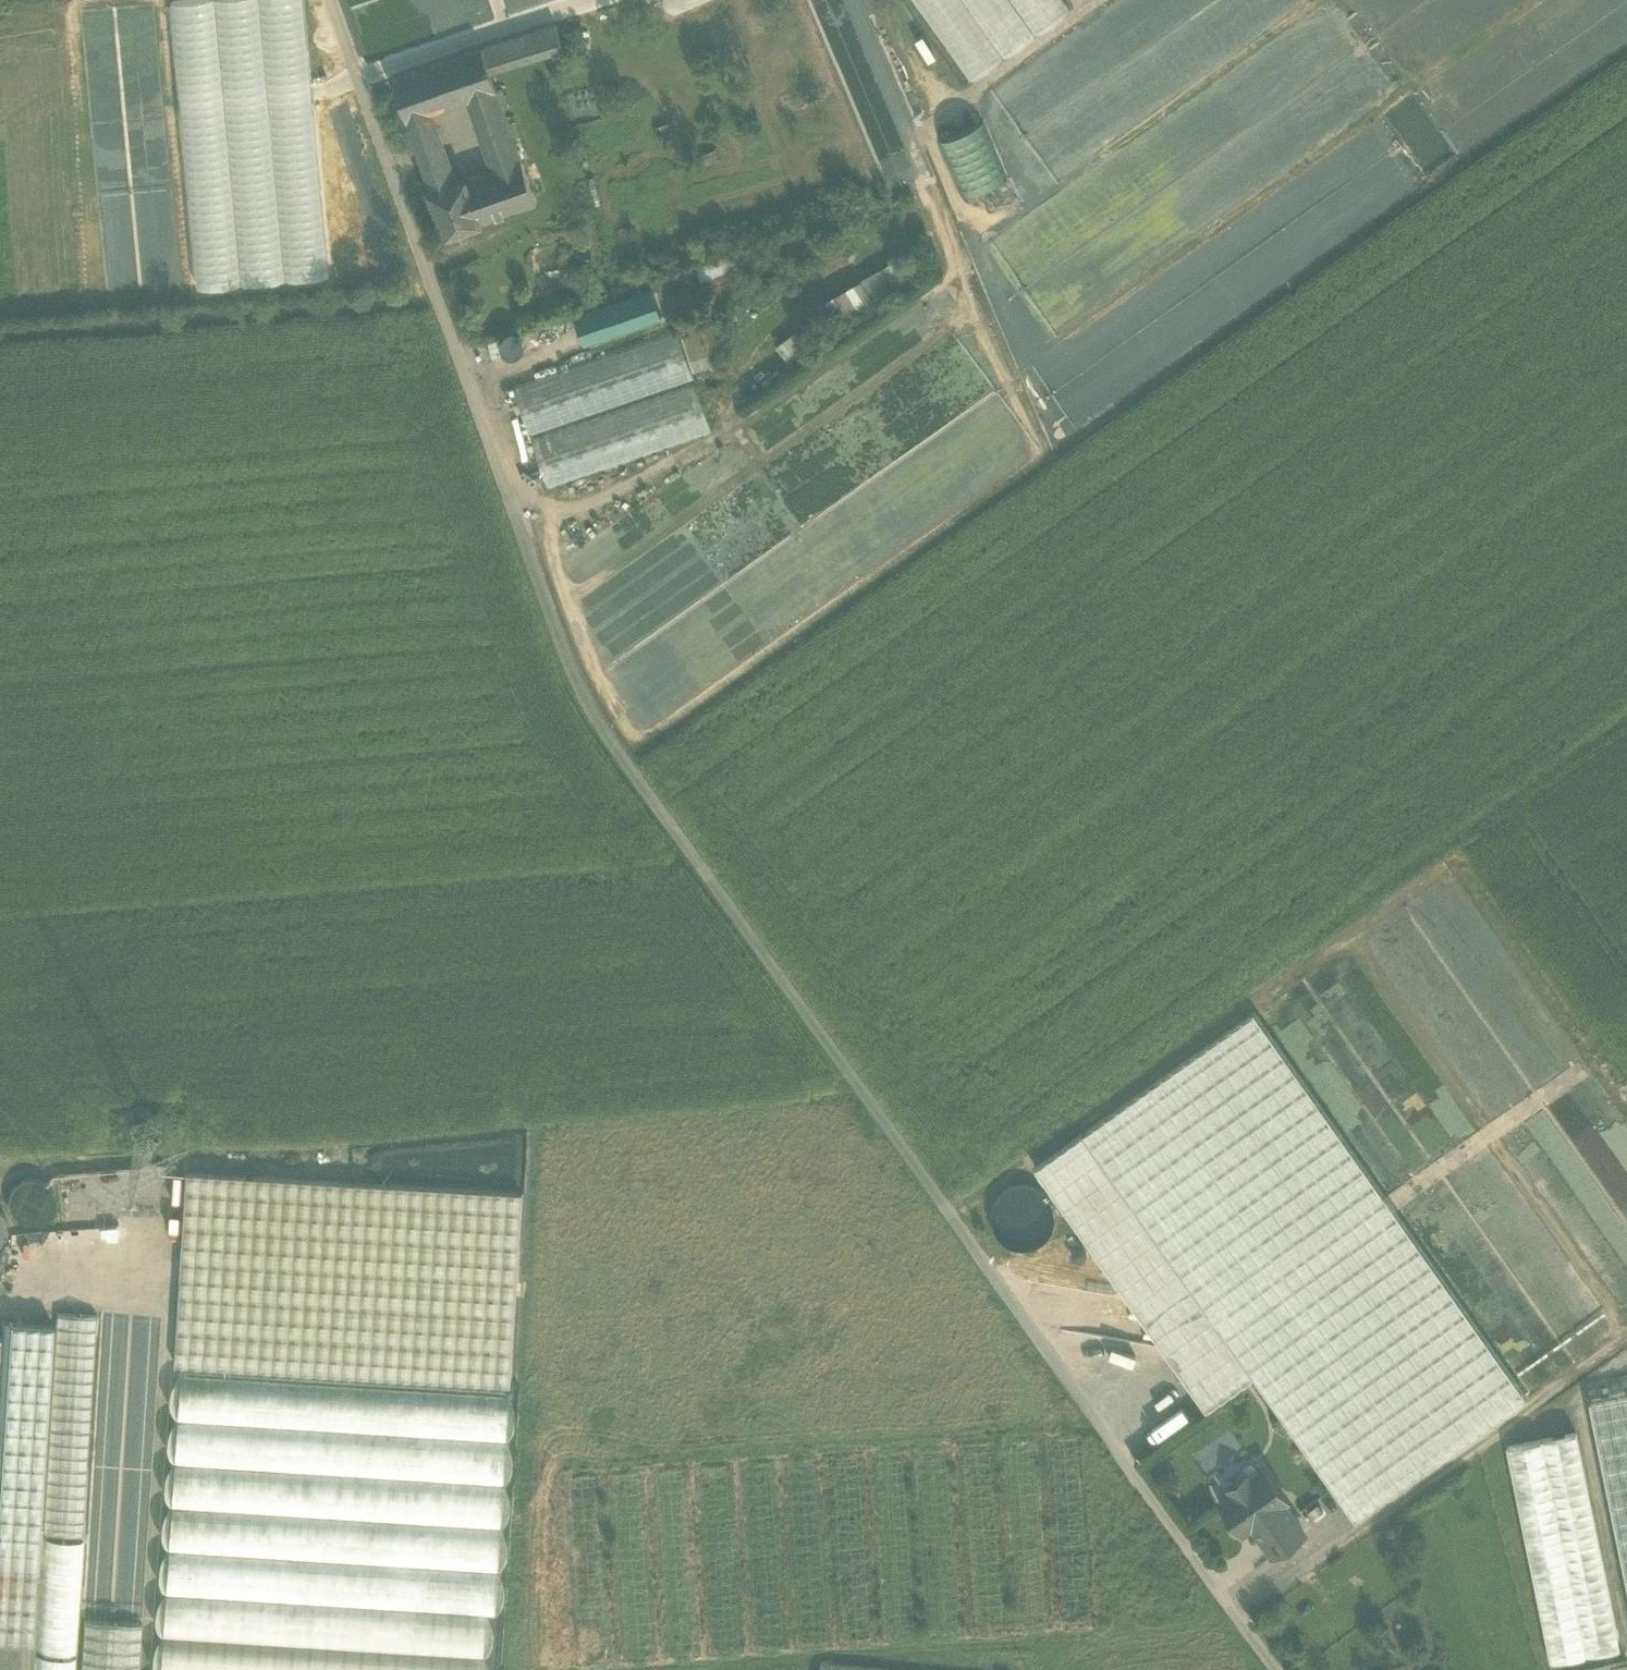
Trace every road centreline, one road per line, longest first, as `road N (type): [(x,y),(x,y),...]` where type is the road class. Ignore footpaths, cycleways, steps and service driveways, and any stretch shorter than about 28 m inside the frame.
road 1 (track): [(1440,869),(951,1217)]

